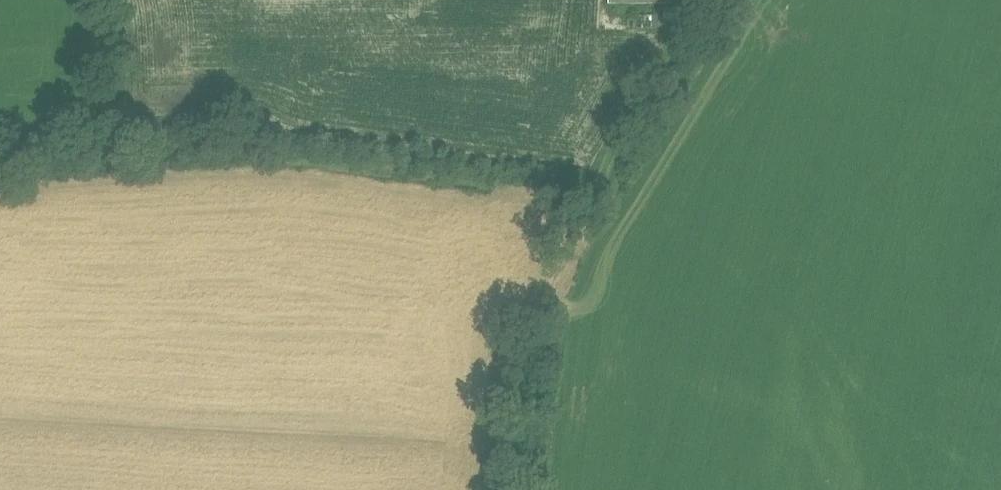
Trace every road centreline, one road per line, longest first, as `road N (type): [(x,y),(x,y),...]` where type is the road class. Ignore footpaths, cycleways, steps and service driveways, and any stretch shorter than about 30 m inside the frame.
road 1 (track): [(531,489),(557,297),(643,101),(704,0)]

